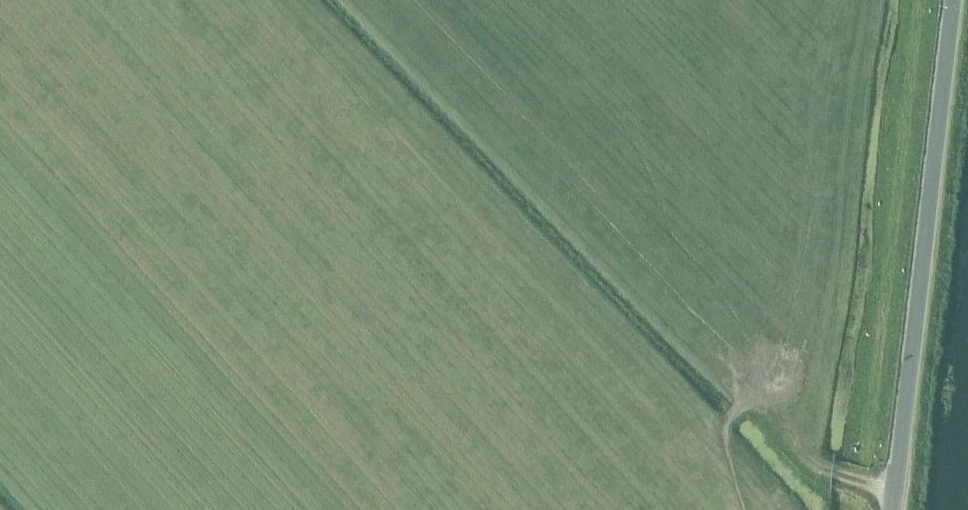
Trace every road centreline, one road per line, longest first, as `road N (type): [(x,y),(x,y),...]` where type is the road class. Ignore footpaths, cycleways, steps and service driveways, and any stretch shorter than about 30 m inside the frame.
road 1 (tertiary): [(893,509),(949,0)]

